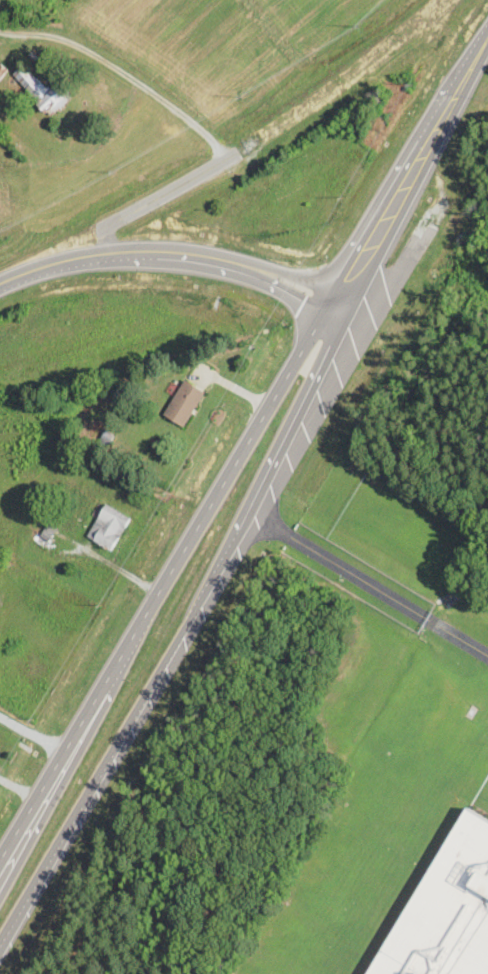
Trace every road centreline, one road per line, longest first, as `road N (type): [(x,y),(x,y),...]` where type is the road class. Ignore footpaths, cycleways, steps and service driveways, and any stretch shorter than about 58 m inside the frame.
road 1 (primary): [(329,299),(0,855)]
road 2 (secondary): [(0,281),(81,256),(191,254),(265,271),(355,310)]
road 3 (primary): [(197,616),(355,310)]
road 4 (primary): [(472,62),(329,299)]
road 5 (primary): [(355,310),(472,62)]
road 6 (primary): [(0,949),(123,741)]
road 7 (primary): [(123,741),(197,616)]

